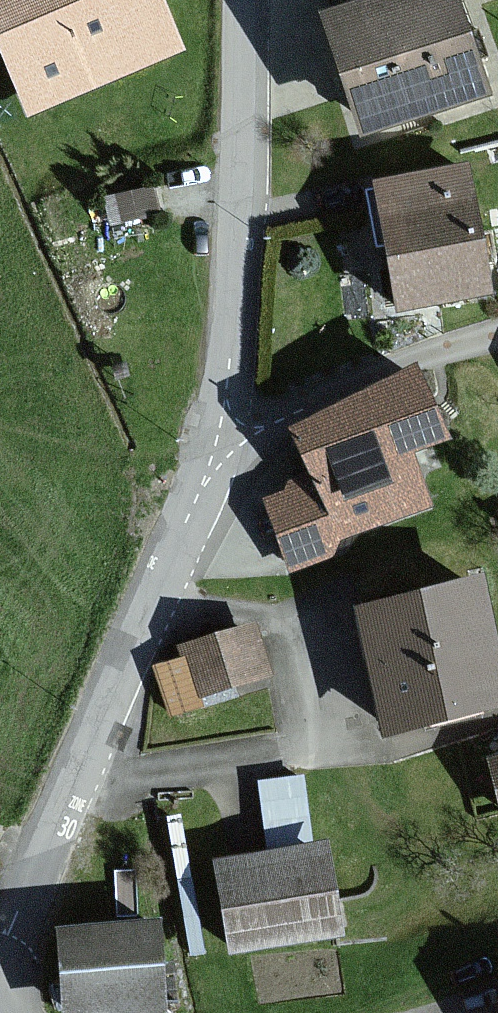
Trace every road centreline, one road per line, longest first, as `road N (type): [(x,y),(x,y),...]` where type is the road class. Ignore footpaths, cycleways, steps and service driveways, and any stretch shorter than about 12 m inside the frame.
road 1 (tertiary): [(11,977),(61,835),(217,470),(227,418)]
road 2 (tertiary): [(227,418),(246,208),(247,0)]
road 3 (residential): [(497,333),(437,349),(268,418),(227,418)]

